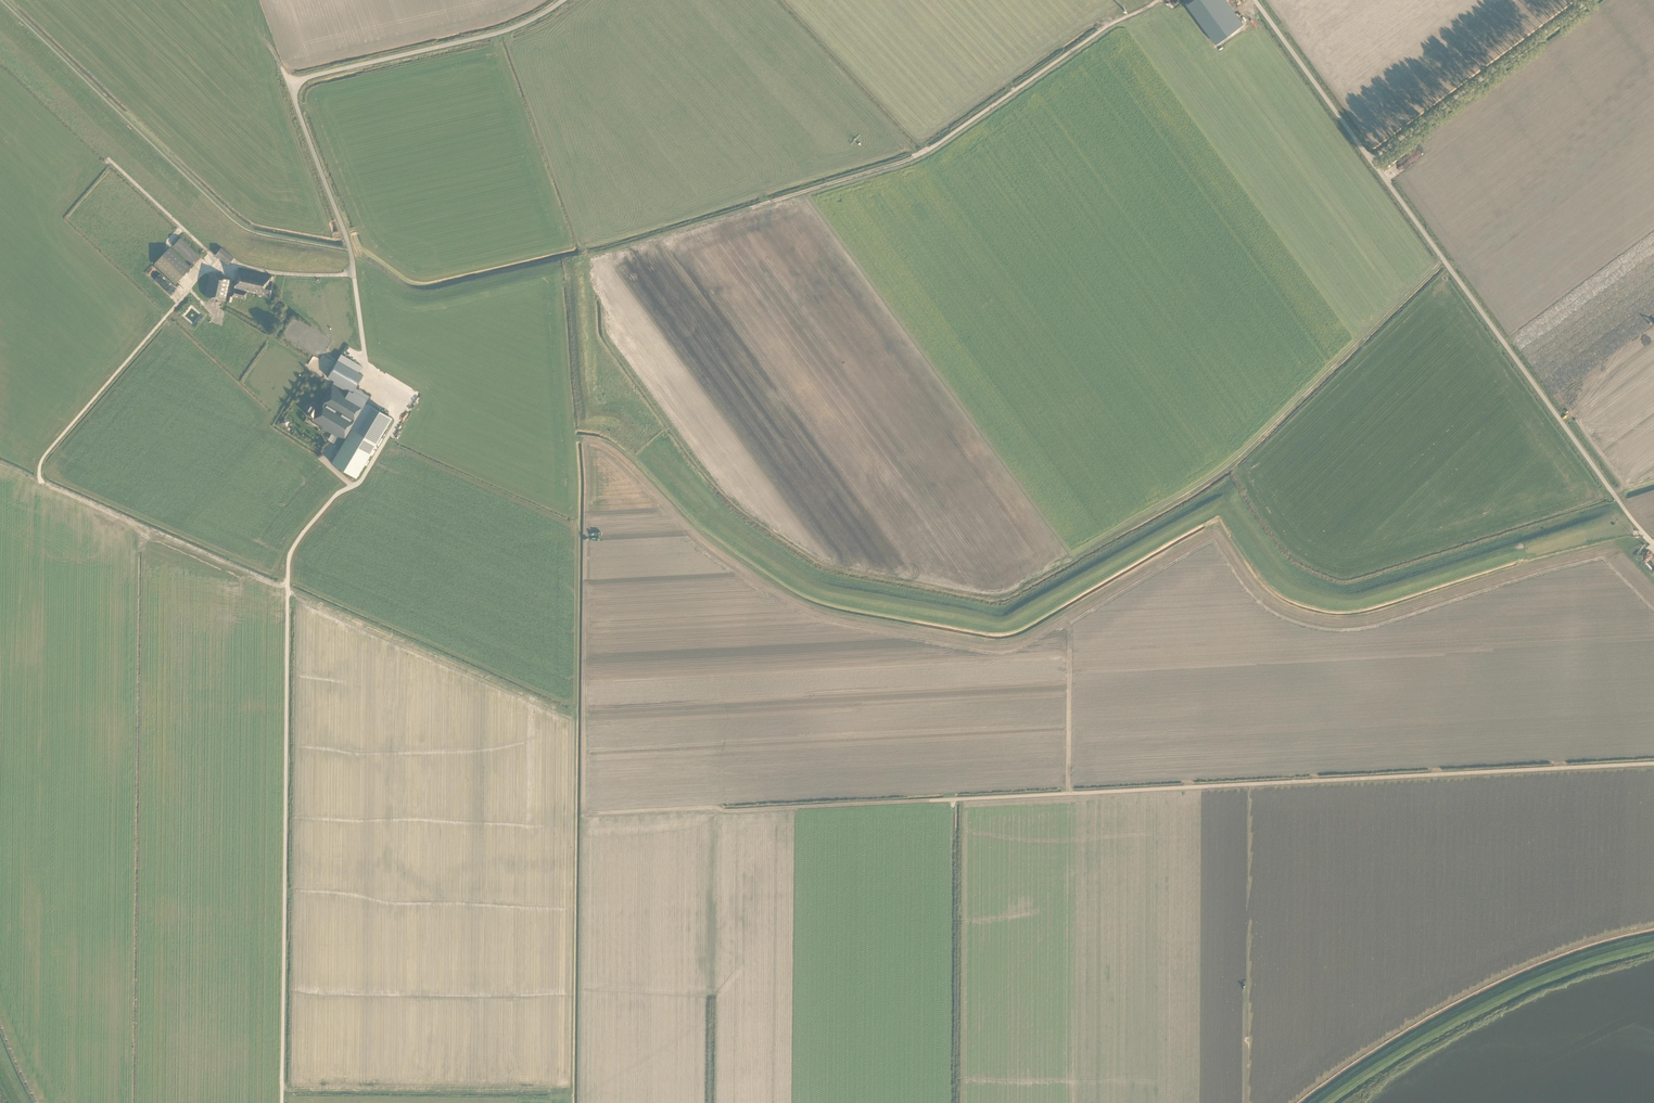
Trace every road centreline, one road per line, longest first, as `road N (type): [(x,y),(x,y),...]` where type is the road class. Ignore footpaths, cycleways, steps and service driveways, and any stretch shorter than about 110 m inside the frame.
road 1 (unclassified): [(1646,535),(1257,0)]
road 2 (unclassified): [(351,250),(290,82),(488,36),(564,0)]

